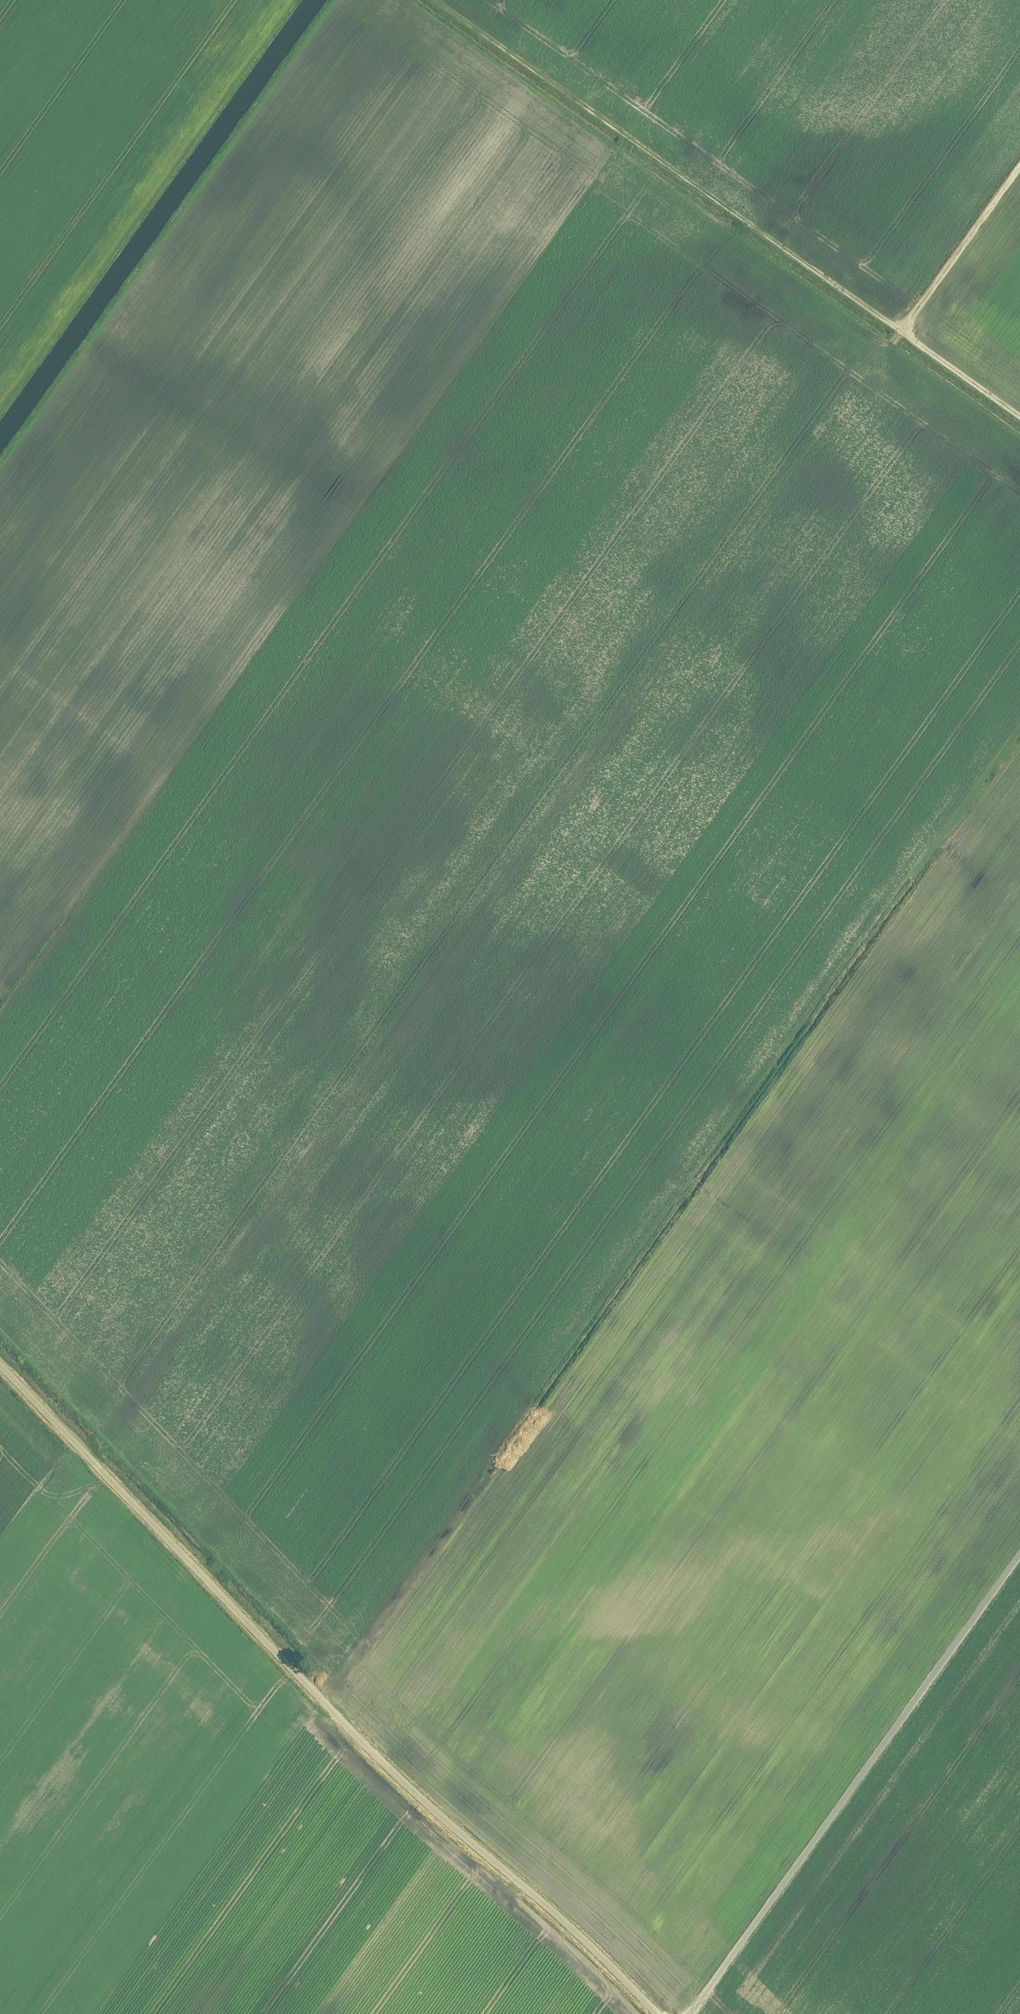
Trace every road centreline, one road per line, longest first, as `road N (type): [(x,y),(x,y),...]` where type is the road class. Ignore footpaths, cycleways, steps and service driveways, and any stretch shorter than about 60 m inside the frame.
road 1 (unclassified): [(664,2013),(588,1935),(450,1819),(0,1359)]

